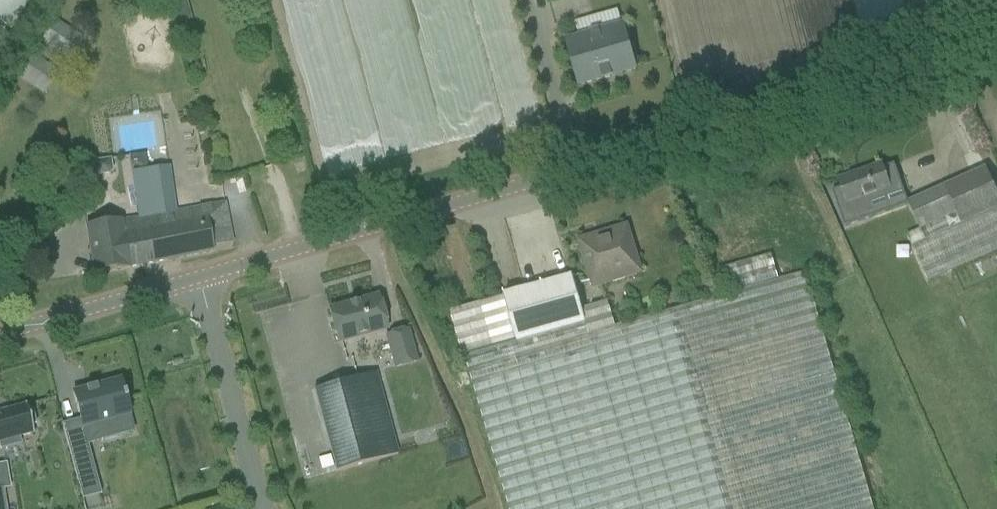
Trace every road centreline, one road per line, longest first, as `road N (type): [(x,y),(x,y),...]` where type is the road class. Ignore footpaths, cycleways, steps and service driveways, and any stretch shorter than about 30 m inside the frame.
road 1 (tertiary): [(0,336),(996,51)]

